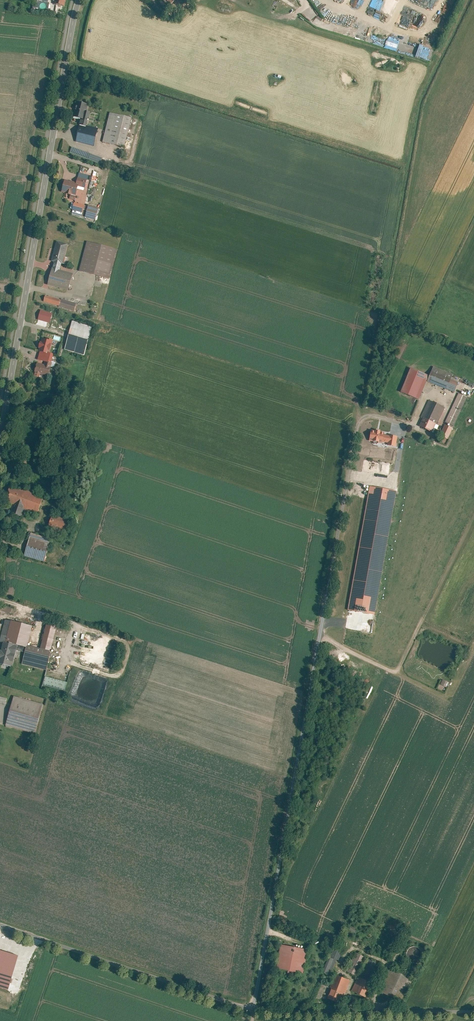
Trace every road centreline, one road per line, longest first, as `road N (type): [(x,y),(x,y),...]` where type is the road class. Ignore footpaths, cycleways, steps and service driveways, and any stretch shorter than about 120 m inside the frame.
road 1 (unclassified): [(251,1010),(353,425),(369,414),(392,420)]
road 2 (tertiary): [(79,0),(0,435)]
road 3 (unclassified): [(0,925),(251,1010)]
road 4 (unclassified): [(251,1010),(473,1011)]
road 5 (track): [(316,632),(439,693)]

